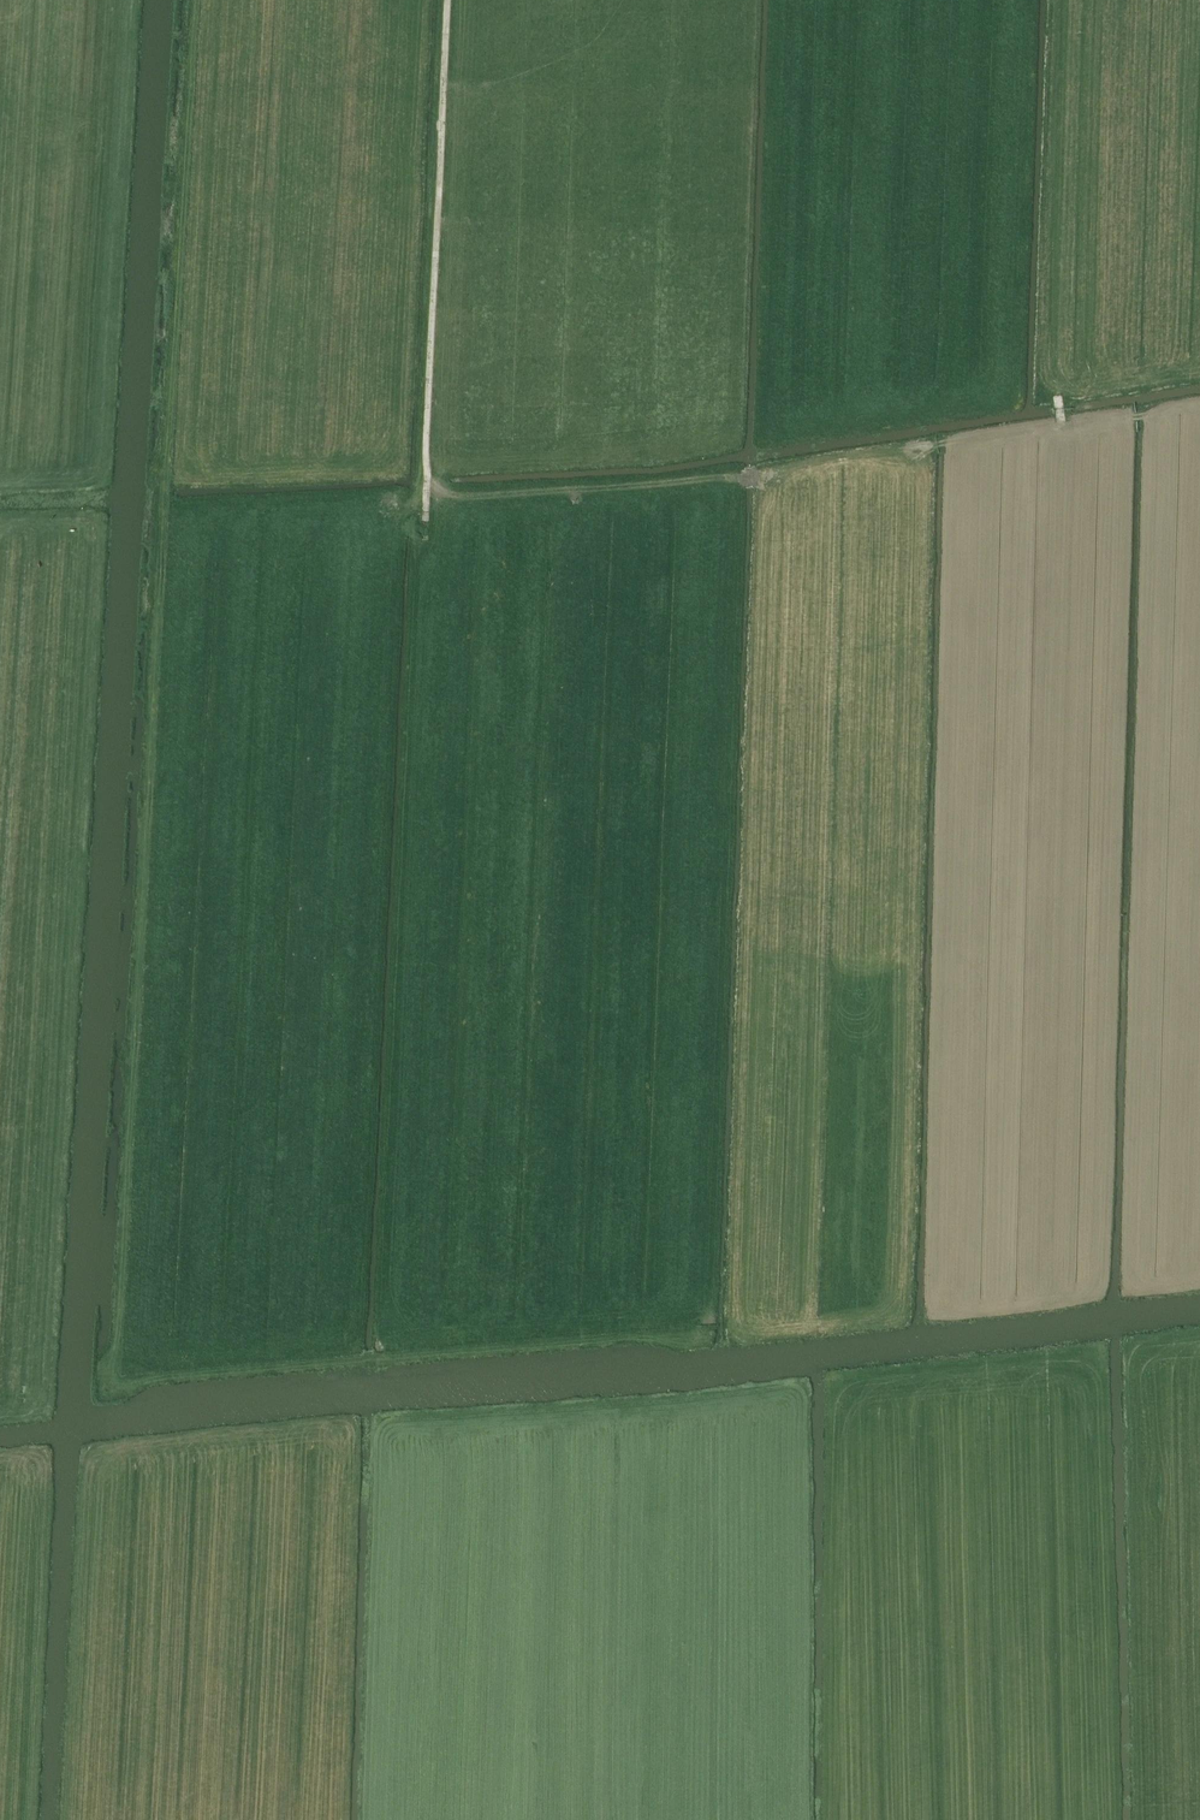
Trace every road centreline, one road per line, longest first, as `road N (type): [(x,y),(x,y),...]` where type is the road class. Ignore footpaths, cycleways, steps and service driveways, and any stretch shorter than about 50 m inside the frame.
road 1 (track): [(707,1334),(115,1381),(189,0)]

